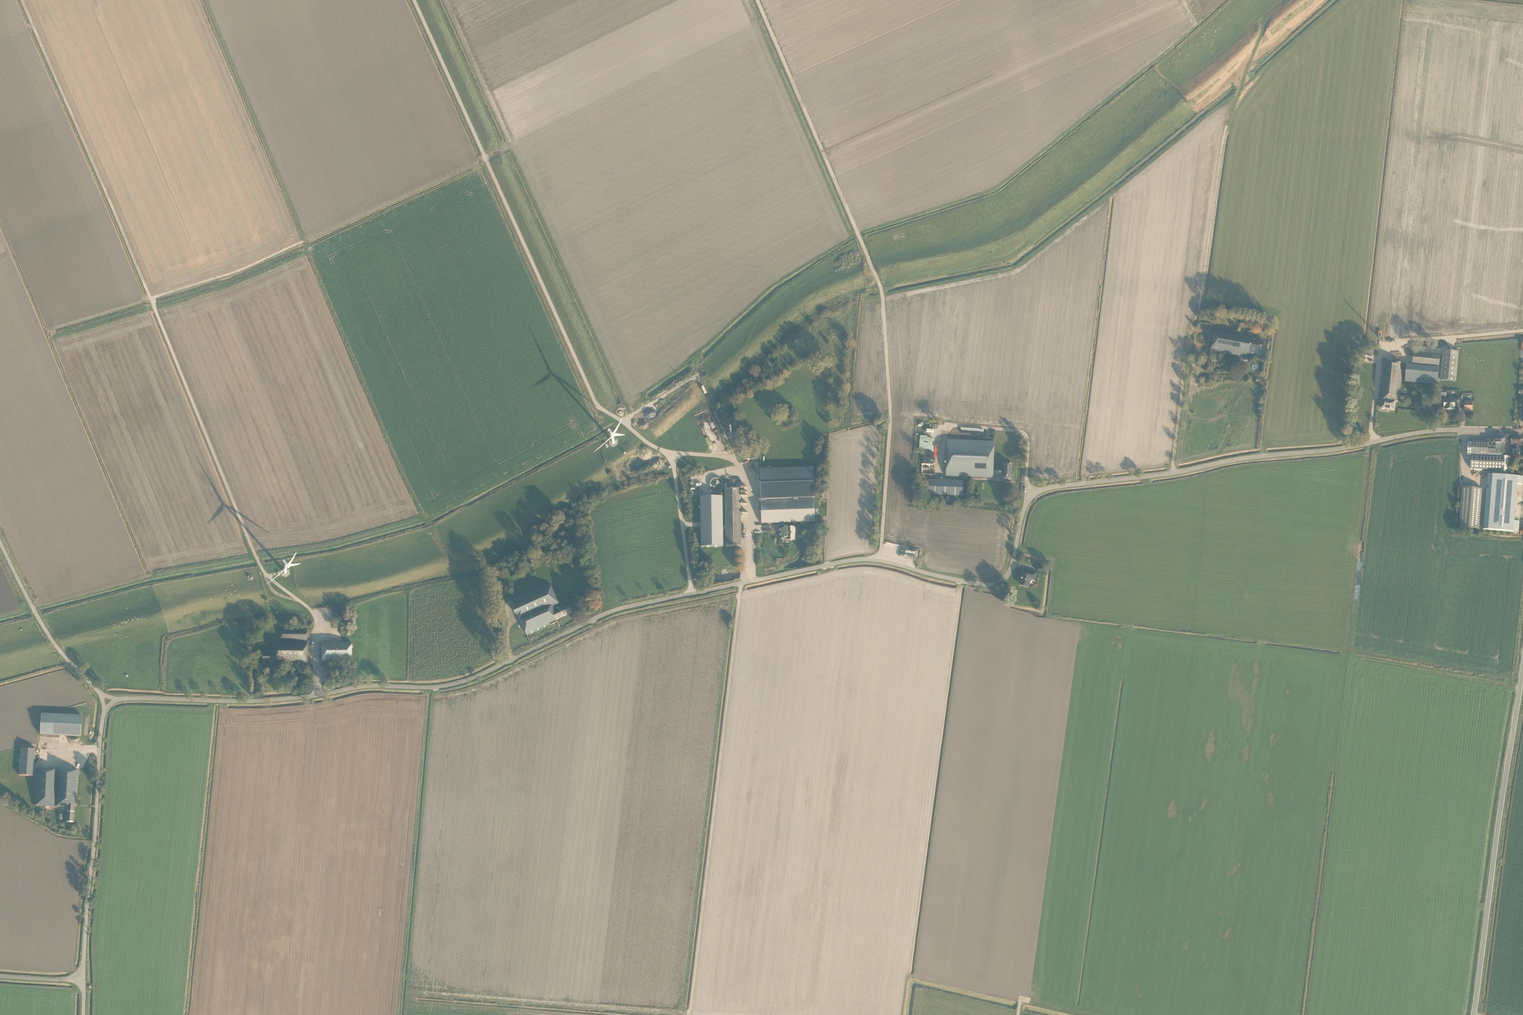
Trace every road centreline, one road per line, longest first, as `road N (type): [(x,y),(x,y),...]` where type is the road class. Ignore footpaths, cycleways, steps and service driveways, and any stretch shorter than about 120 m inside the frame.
road 1 (unclassified): [(118,700),(234,703),(365,686),(435,688),(627,608),(849,562),(992,587),(1009,576),(1024,506),(1038,491),(1429,431),(1522,430)]
road 2 (track): [(880,562),(891,422),(883,296),(758,0)]
road 3 (tertiary): [(1474,1014),(1522,675)]
road 4 (unclassified): [(104,713),(83,980)]
road 5 (unclassified): [(0,542),(60,652),(100,693)]

